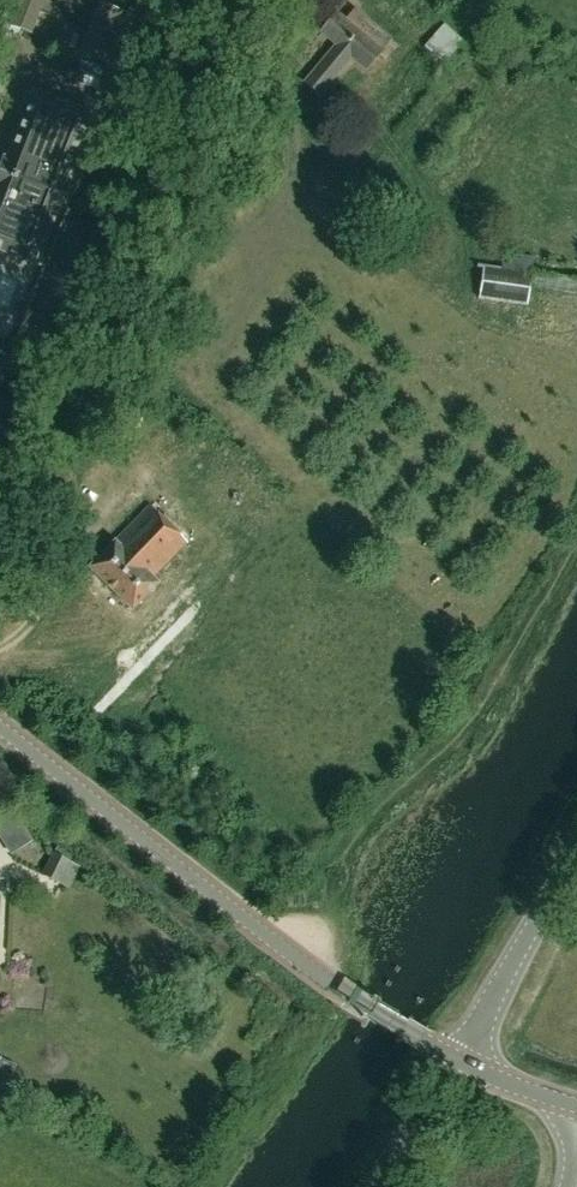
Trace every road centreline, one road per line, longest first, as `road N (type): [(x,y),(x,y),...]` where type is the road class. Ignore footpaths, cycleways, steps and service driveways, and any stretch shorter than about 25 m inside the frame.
road 1 (tertiary): [(461,1062),(348,997),(0,722)]
road 2 (tertiary): [(461,1062),(576,838)]
road 3 (tertiary): [(576,1106),(461,1062)]

